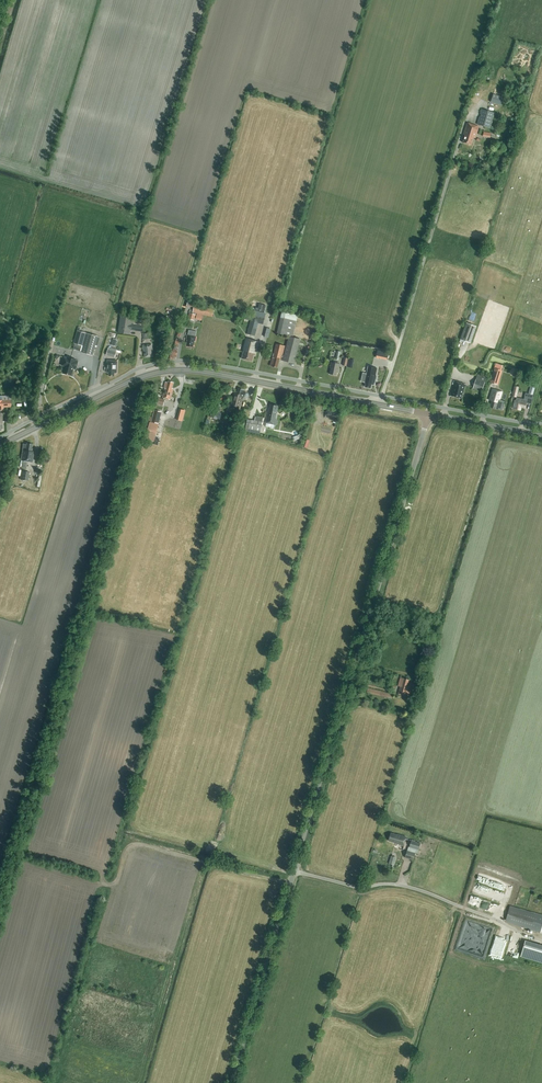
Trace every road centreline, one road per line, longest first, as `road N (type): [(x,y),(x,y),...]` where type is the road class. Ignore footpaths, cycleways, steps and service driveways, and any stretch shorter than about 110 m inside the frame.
road 1 (unclassified): [(232,1082),(429,414)]
road 2 (tertiary): [(0,446),(150,375),(231,376),(379,404)]
road 3 (unclassified): [(379,404),(456,143)]

